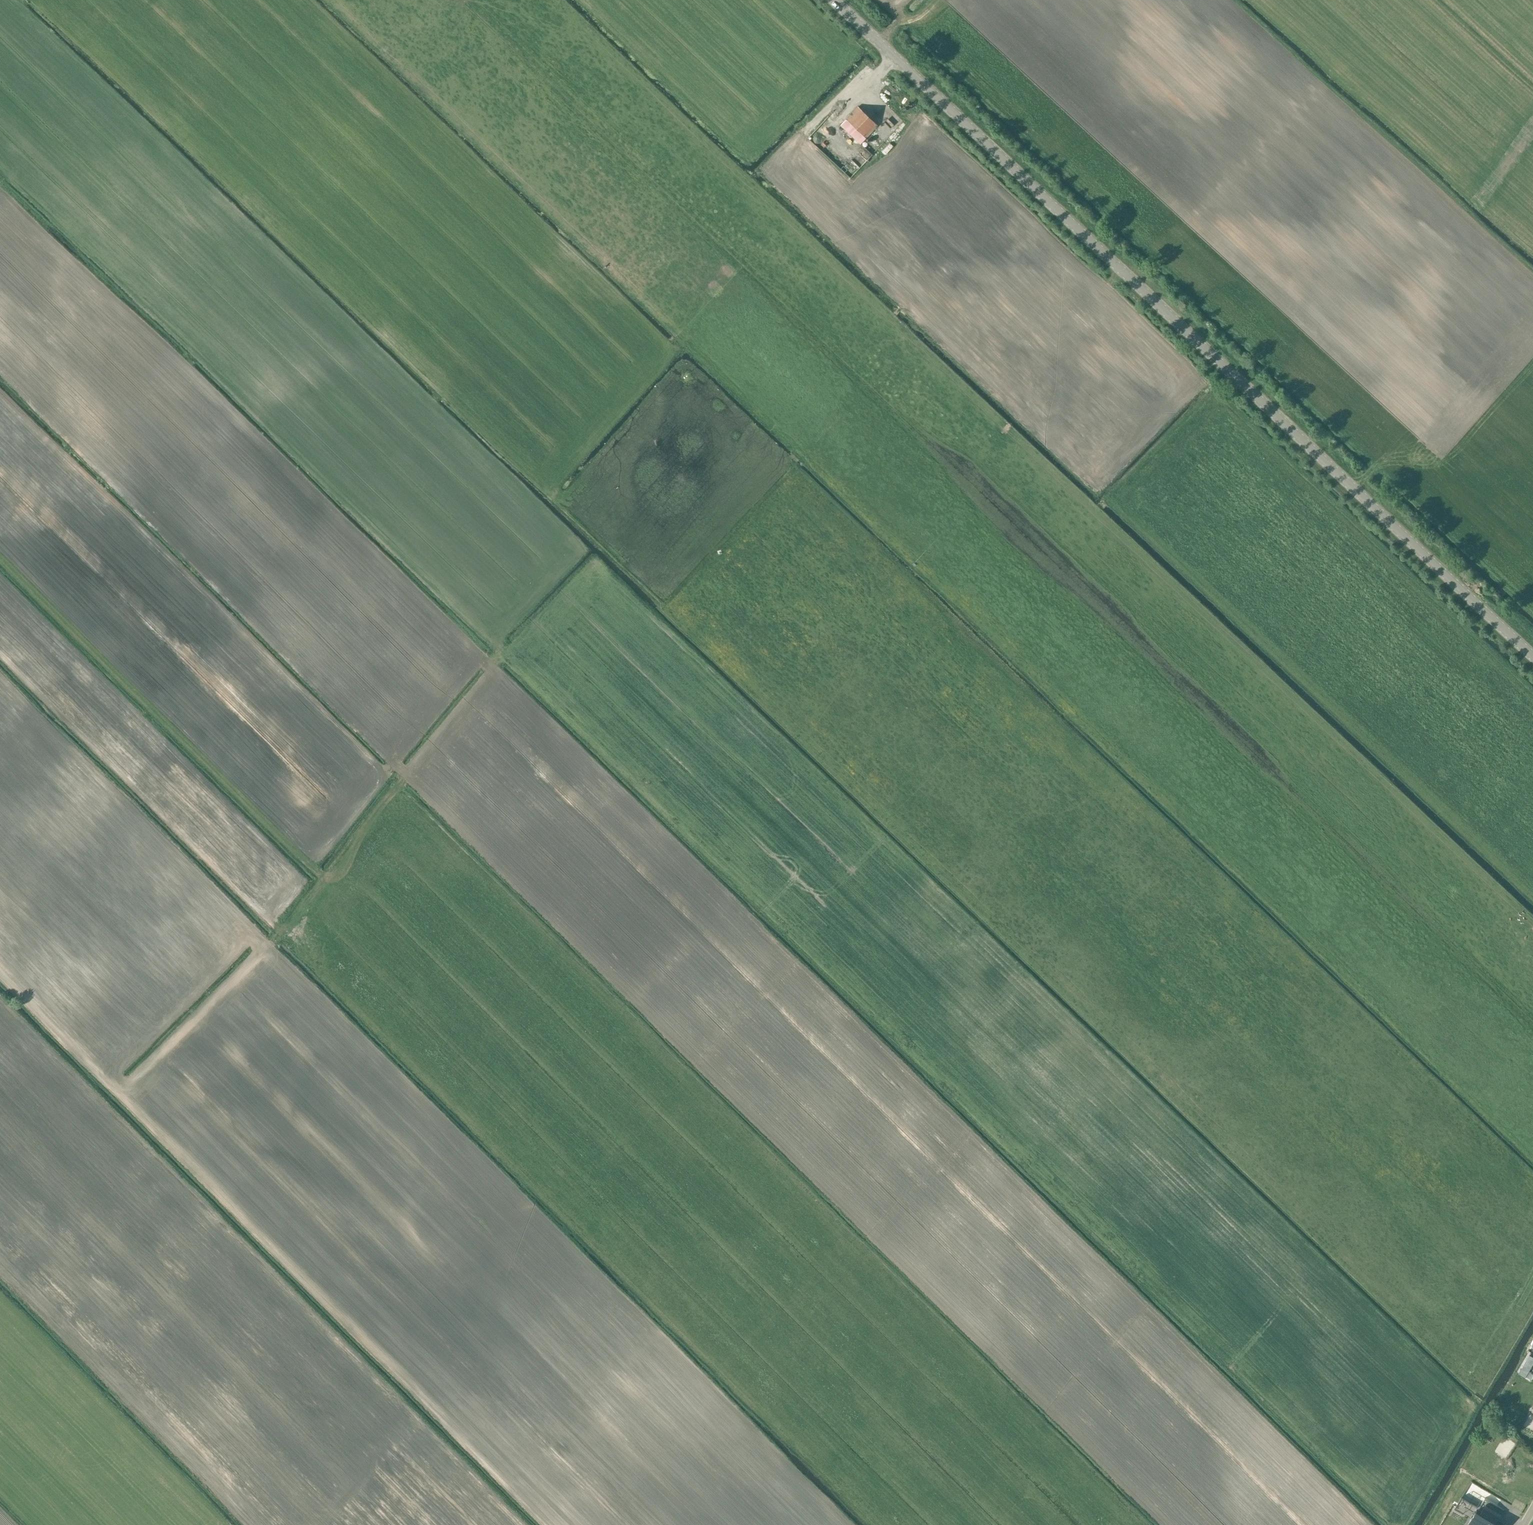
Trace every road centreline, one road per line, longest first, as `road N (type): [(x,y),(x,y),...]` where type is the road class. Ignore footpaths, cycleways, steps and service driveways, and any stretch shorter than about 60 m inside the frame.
road 1 (tertiary): [(1532,658),(831,0)]

